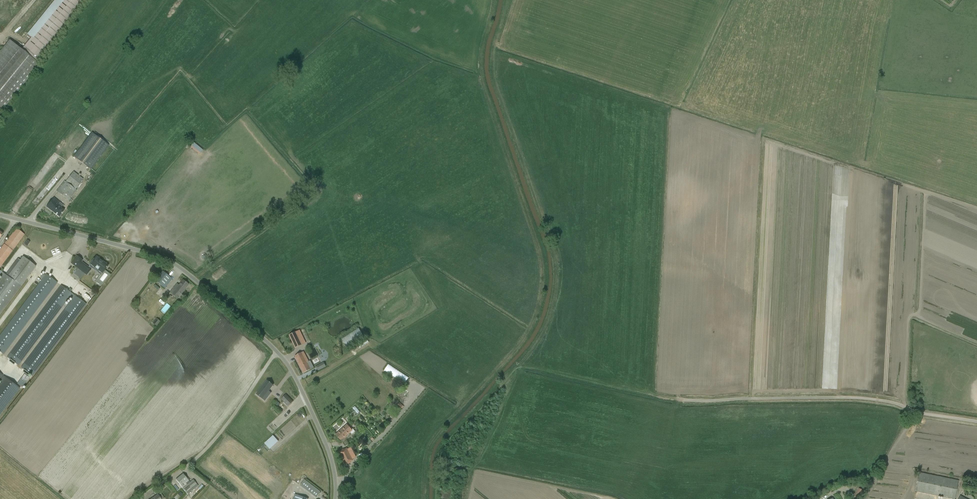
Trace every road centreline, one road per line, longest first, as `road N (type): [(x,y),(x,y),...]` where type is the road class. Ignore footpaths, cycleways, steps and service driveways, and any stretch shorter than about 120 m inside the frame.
road 1 (unclassified): [(276,350),(175,261),(0,211)]
road 2 (unclassified): [(332,498),(327,454),(276,350)]
road 3 (unclassified): [(184,468),(221,431),(276,350)]

